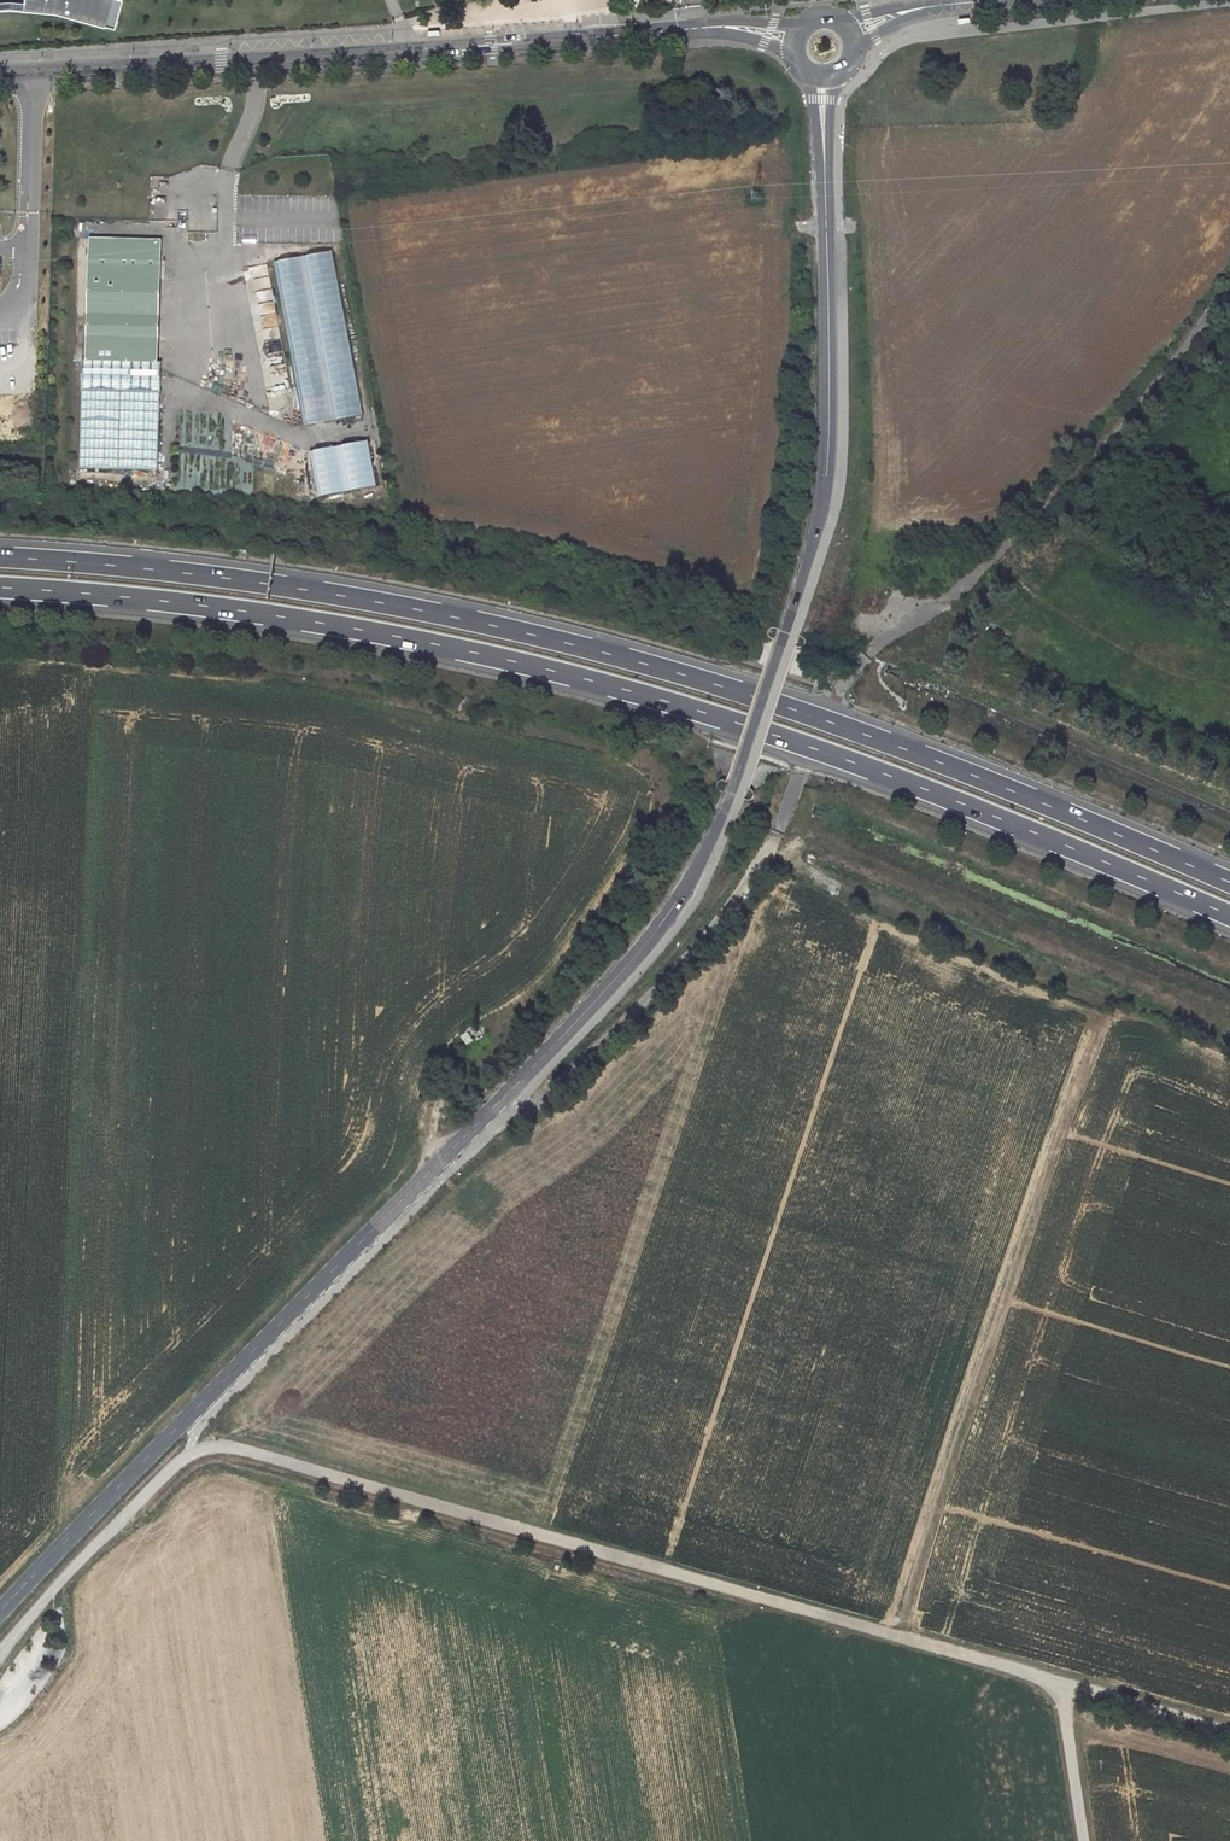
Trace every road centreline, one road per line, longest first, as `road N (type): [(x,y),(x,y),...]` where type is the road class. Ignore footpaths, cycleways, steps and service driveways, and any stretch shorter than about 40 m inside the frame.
road 1 (unclassified): [(0,1612),(596,997),(684,892),(705,854),(733,794),(824,499),(826,76)]
road 2 (trunk): [(0,587),(372,631),(612,686),(895,778),(1229,917)]
road 3 (trunk): [(1229,883),(825,720),(602,652),(355,598),(0,558)]
road 4 (track): [(1059,1682),(232,1446),(193,1451),(0,1654)]
road 5 (unclassified): [(793,39),(716,28),(0,72)]
road 6 (track): [(1229,1731),(1059,1682)]
road 7 (track): [(1059,1682),(1084,1840)]
road 8 (unclassified): [(849,29),(998,0)]

